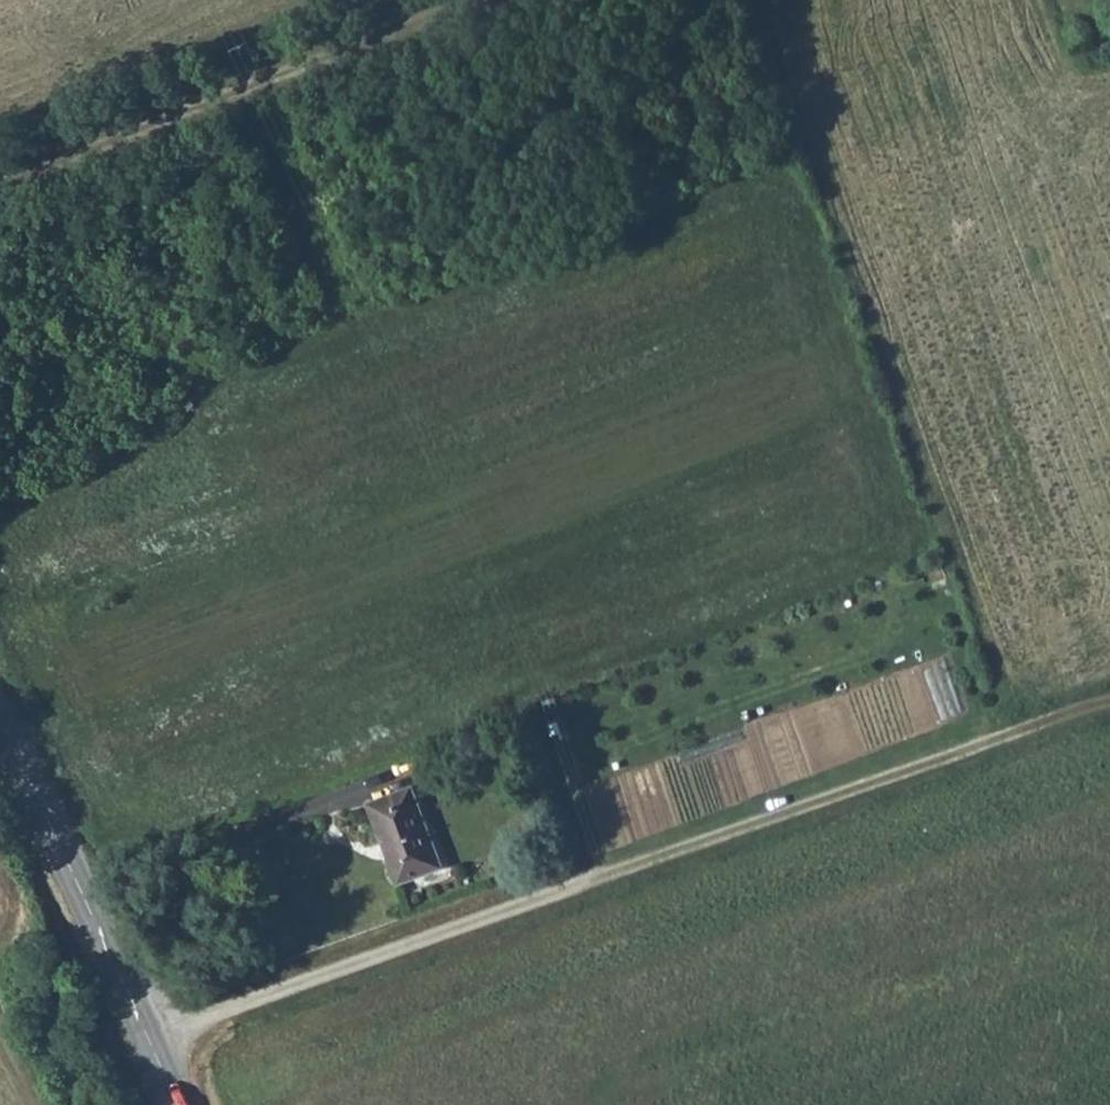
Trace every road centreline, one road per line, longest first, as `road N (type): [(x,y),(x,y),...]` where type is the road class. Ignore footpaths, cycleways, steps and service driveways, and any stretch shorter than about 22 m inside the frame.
road 1 (secondary): [(0,730),(180,1104)]

